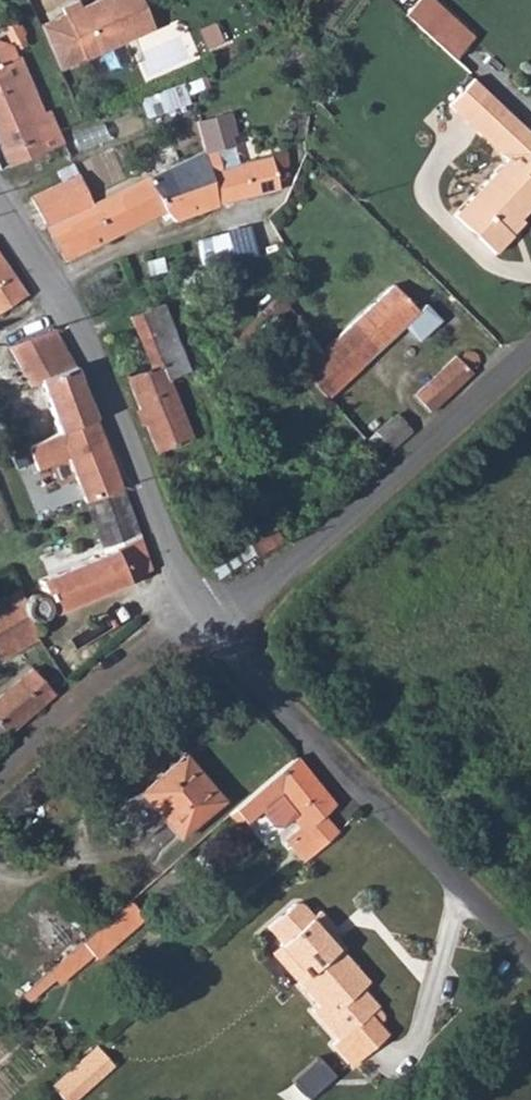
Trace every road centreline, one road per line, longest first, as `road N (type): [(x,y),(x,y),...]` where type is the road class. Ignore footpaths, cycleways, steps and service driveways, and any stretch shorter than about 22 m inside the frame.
road 1 (unclassified): [(218,626),(168,547),(73,317),(0,200)]
road 2 (unclassified): [(530,955),(266,689),(218,626)]
road 3 (unclassified): [(530,365),(218,626)]
road 4 (track): [(203,602),(133,654),(0,779)]

